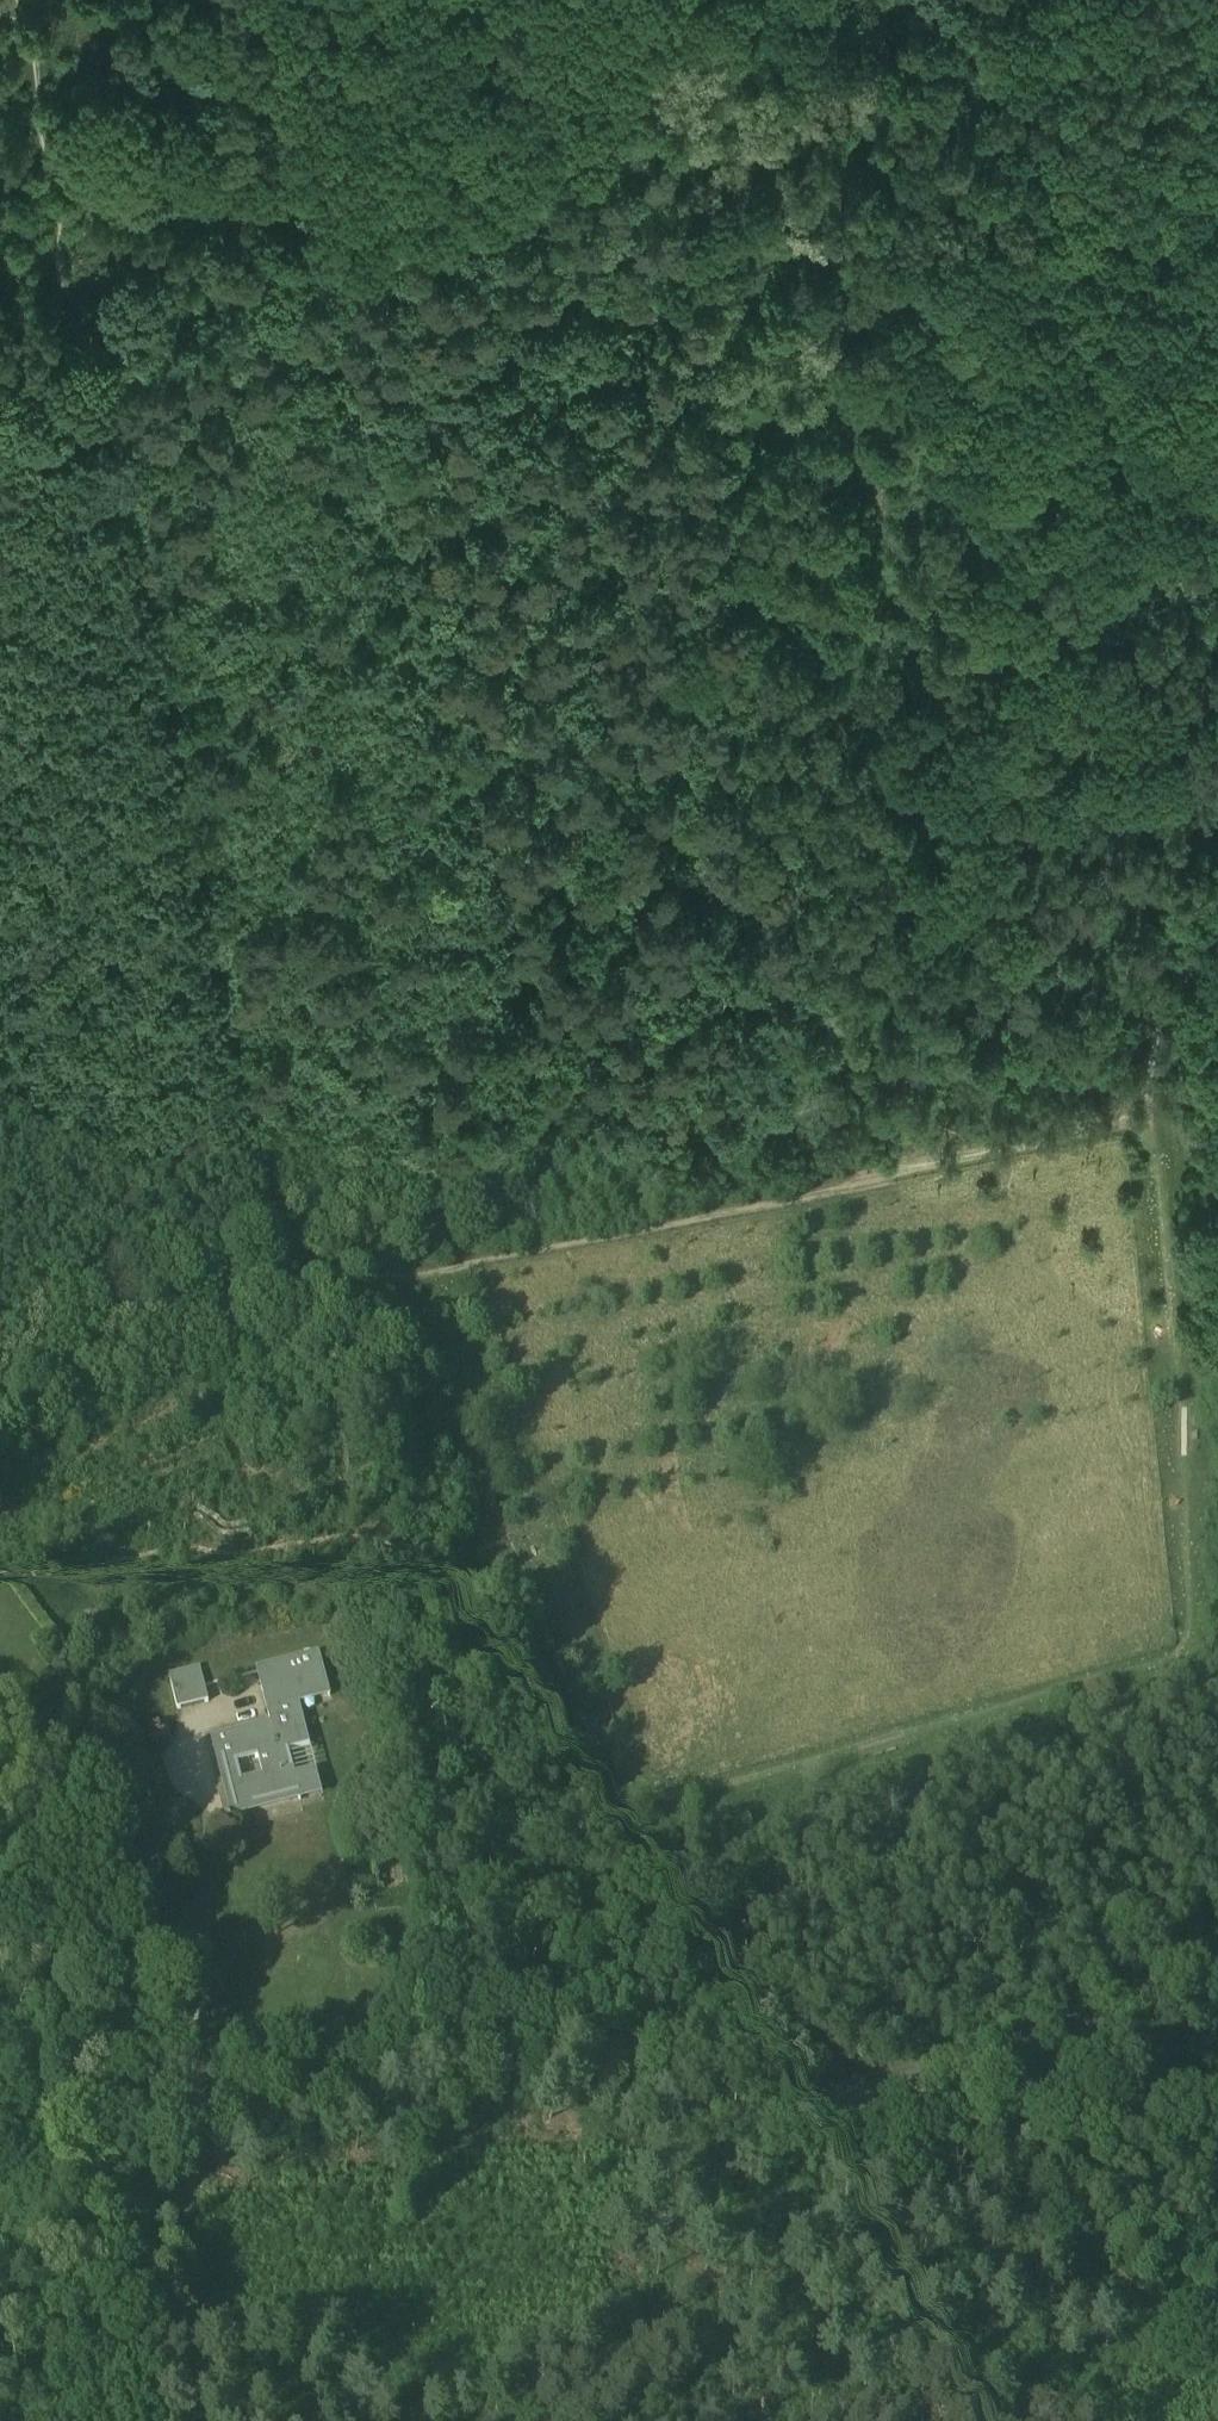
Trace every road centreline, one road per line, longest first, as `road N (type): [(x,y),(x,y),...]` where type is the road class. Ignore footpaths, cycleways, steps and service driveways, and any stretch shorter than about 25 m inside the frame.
road 1 (unclassified): [(1217,1995),(748,2114),(526,2155),(347,2166),(0,2210)]
road 2 (track): [(1145,1114),(1053,1143),(387,1279)]

